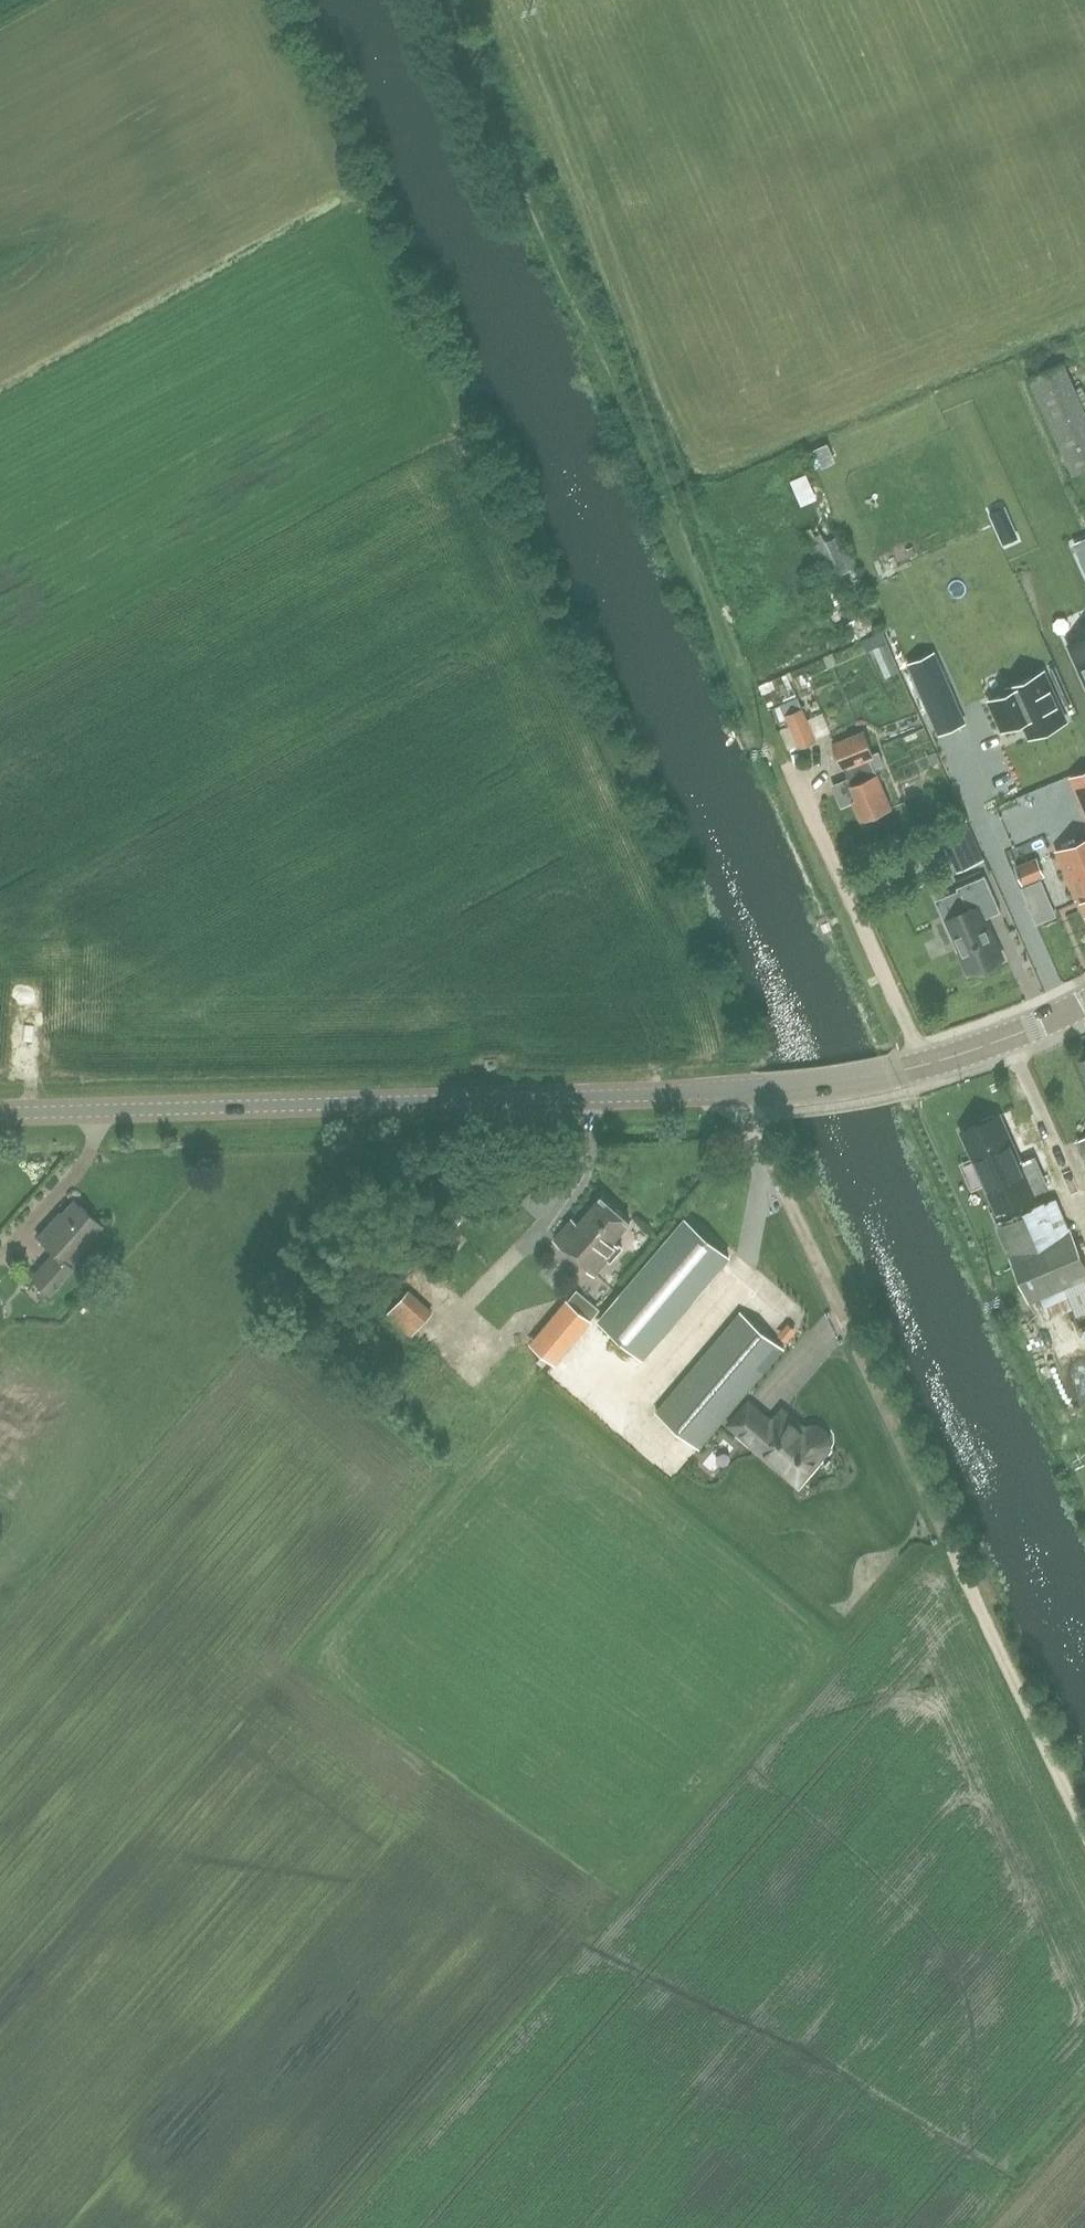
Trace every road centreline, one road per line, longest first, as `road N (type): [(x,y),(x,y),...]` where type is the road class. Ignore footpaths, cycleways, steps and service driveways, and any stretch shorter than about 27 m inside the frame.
road 1 (track): [(449,0),(659,497),(783,764)]
road 2 (tertiary): [(744,1090),(0,1114)]
road 3 (tertiary): [(744,1090),(907,1071),(1084,1002)]
road 4 (track): [(925,1065),(783,764)]

